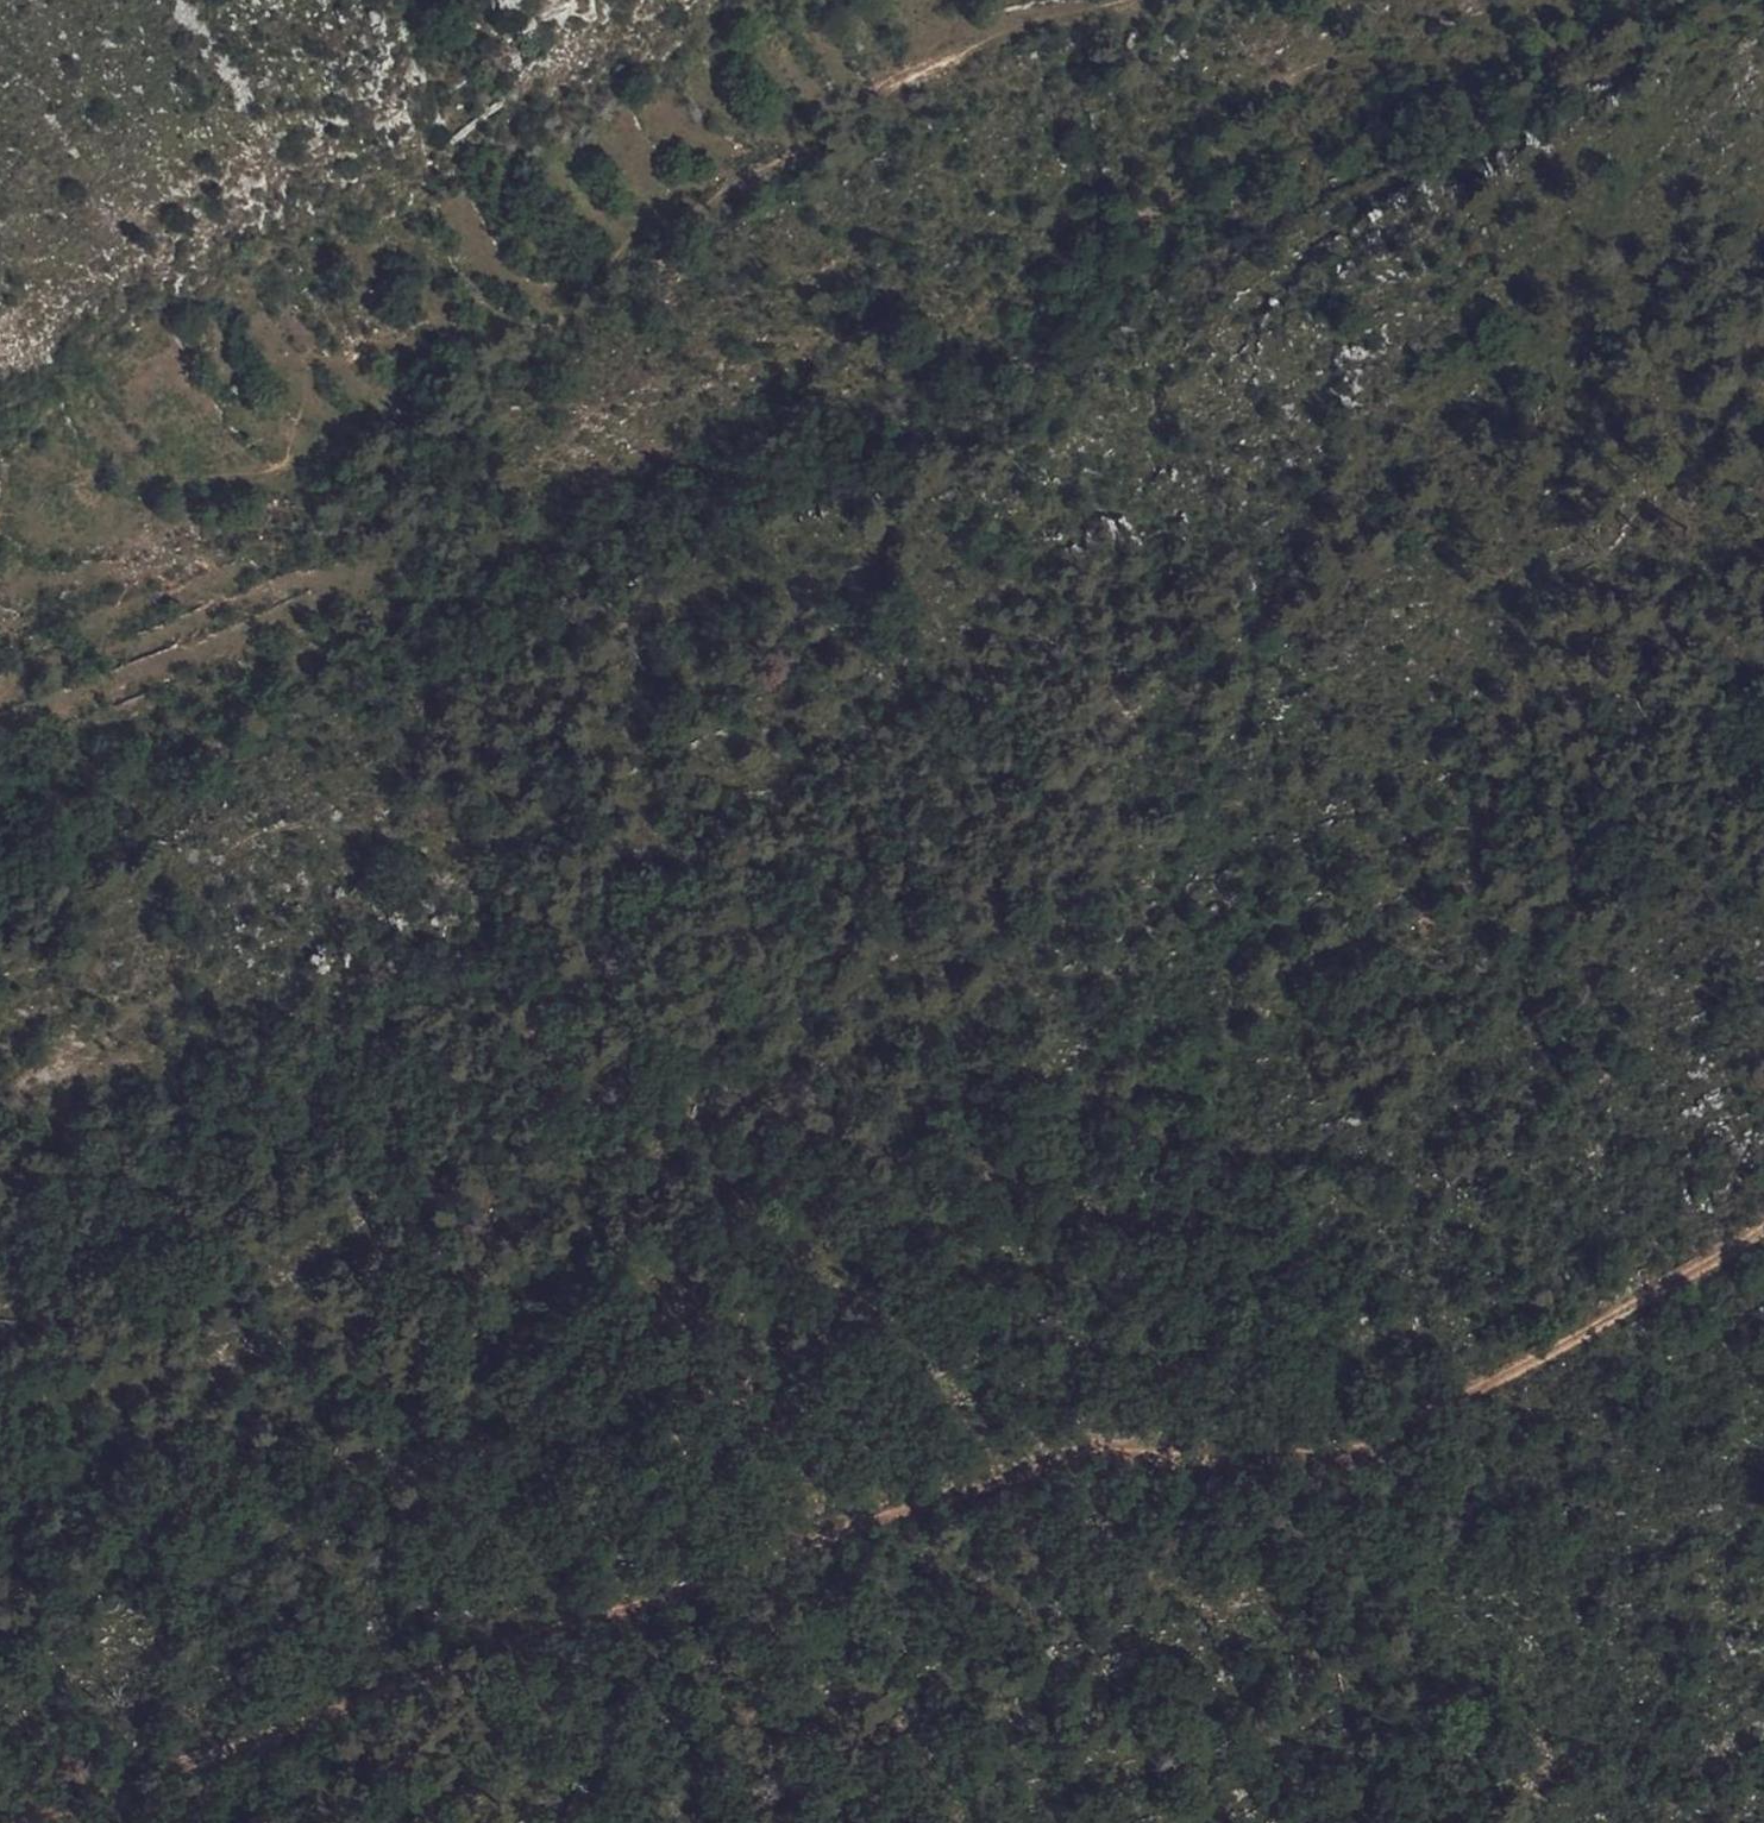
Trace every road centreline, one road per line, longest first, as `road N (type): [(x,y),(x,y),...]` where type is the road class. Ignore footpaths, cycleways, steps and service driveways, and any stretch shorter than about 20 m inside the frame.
road 1 (track): [(7,1822),(669,1602),(846,1519),(1067,1445),(1347,1452),(1550,1362),(1763,1222)]

